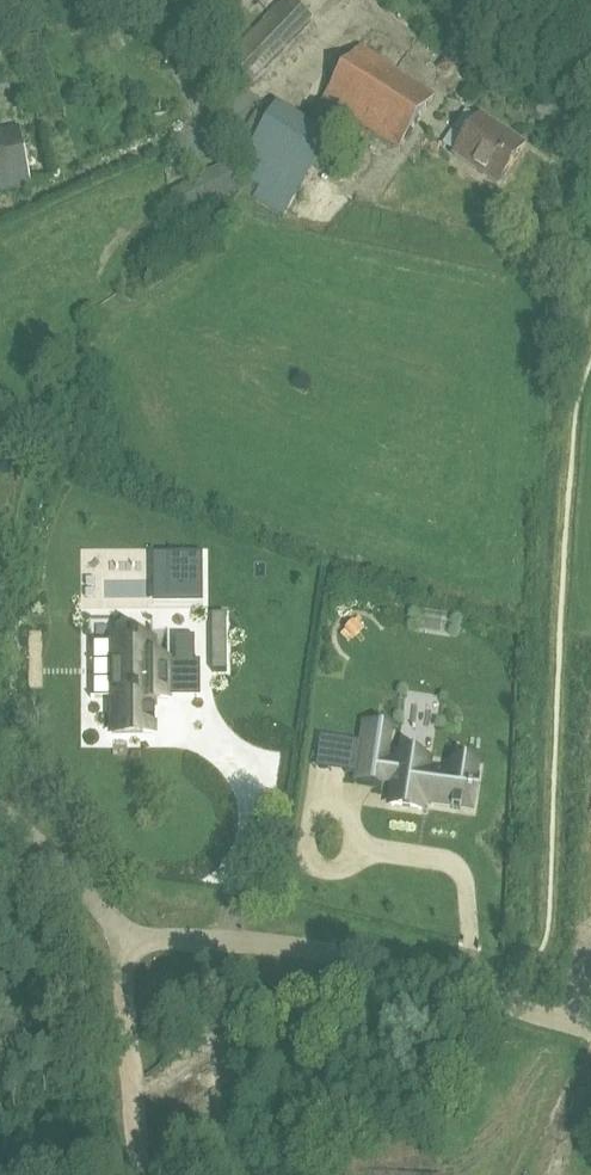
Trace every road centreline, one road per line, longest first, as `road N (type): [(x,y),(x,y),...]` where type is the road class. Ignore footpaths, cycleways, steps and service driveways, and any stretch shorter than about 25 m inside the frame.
road 1 (unclassified): [(122,940),(279,944),(342,955),(590,1026)]
road 2 (residential): [(122,940),(141,1174)]
road 3 (residential): [(0,813),(91,893),(122,940)]

